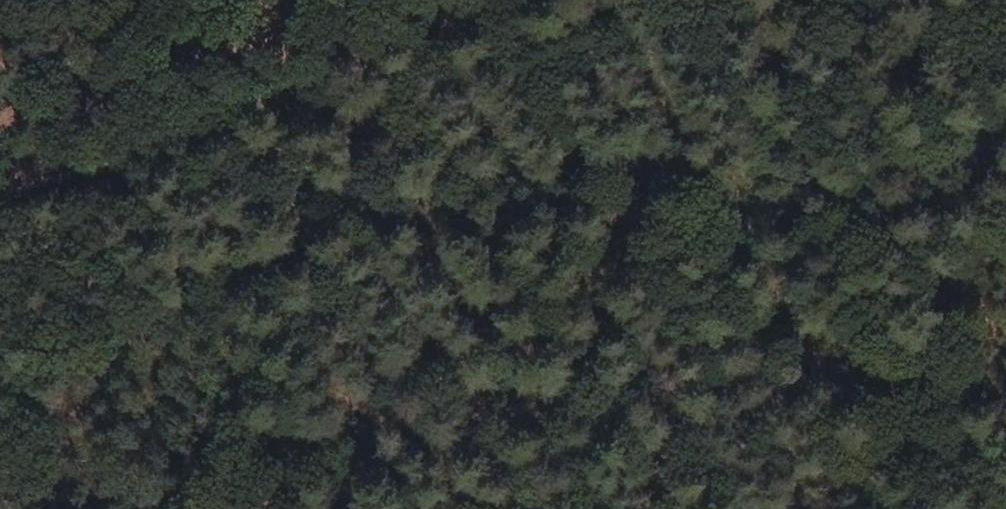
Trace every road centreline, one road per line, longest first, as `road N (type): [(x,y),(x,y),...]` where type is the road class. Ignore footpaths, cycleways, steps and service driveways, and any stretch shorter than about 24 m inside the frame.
road 1 (track): [(0,190),(484,0)]

